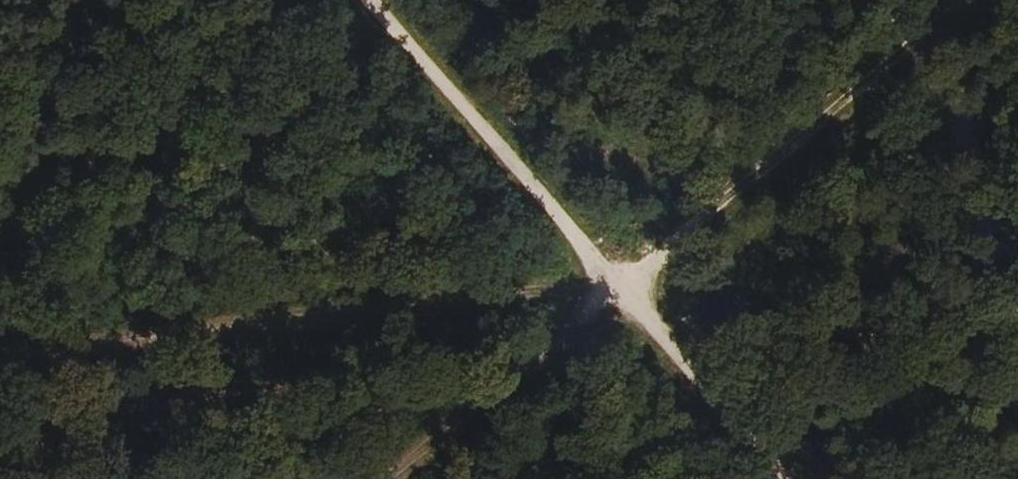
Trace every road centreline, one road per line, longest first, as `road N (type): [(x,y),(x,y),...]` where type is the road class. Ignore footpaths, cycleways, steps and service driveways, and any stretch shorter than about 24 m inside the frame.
road 1 (track): [(388,478),(971,0)]
road 2 (track): [(618,289),(0,363)]
road 3 (track): [(618,289),(365,0)]
road 4 (track): [(783,478),(618,289)]

